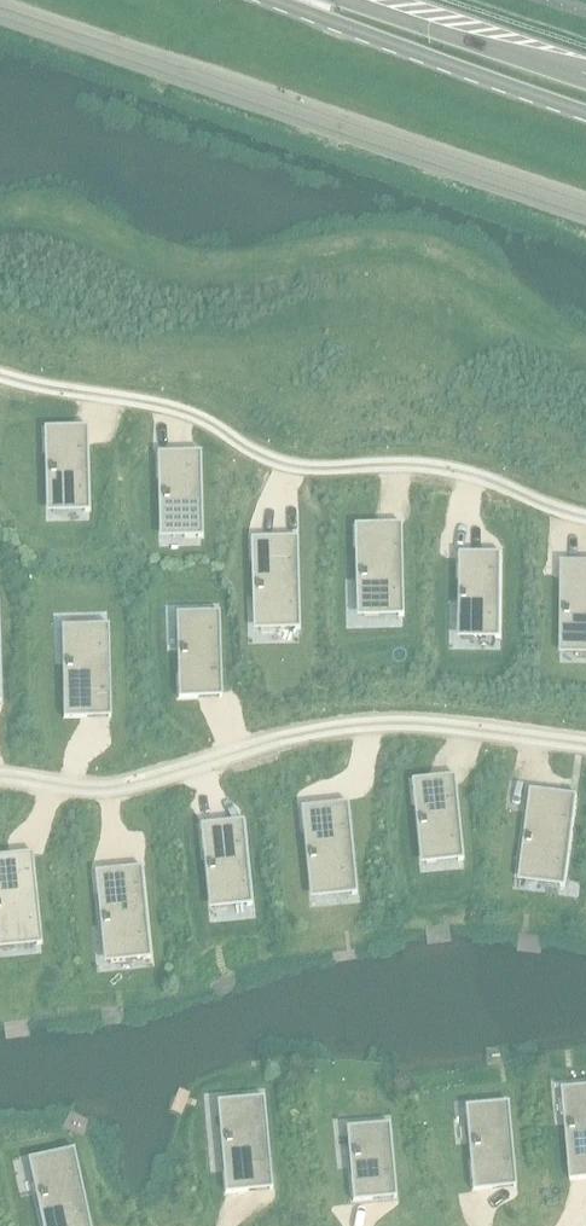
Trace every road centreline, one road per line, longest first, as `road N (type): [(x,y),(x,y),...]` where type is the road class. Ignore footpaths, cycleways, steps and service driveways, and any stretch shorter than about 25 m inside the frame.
road 1 (tertiary): [(585,210),(0,4)]
road 2 (primary): [(273,0),(585,111)]
road 3 (primary): [(585,74),(357,0)]

